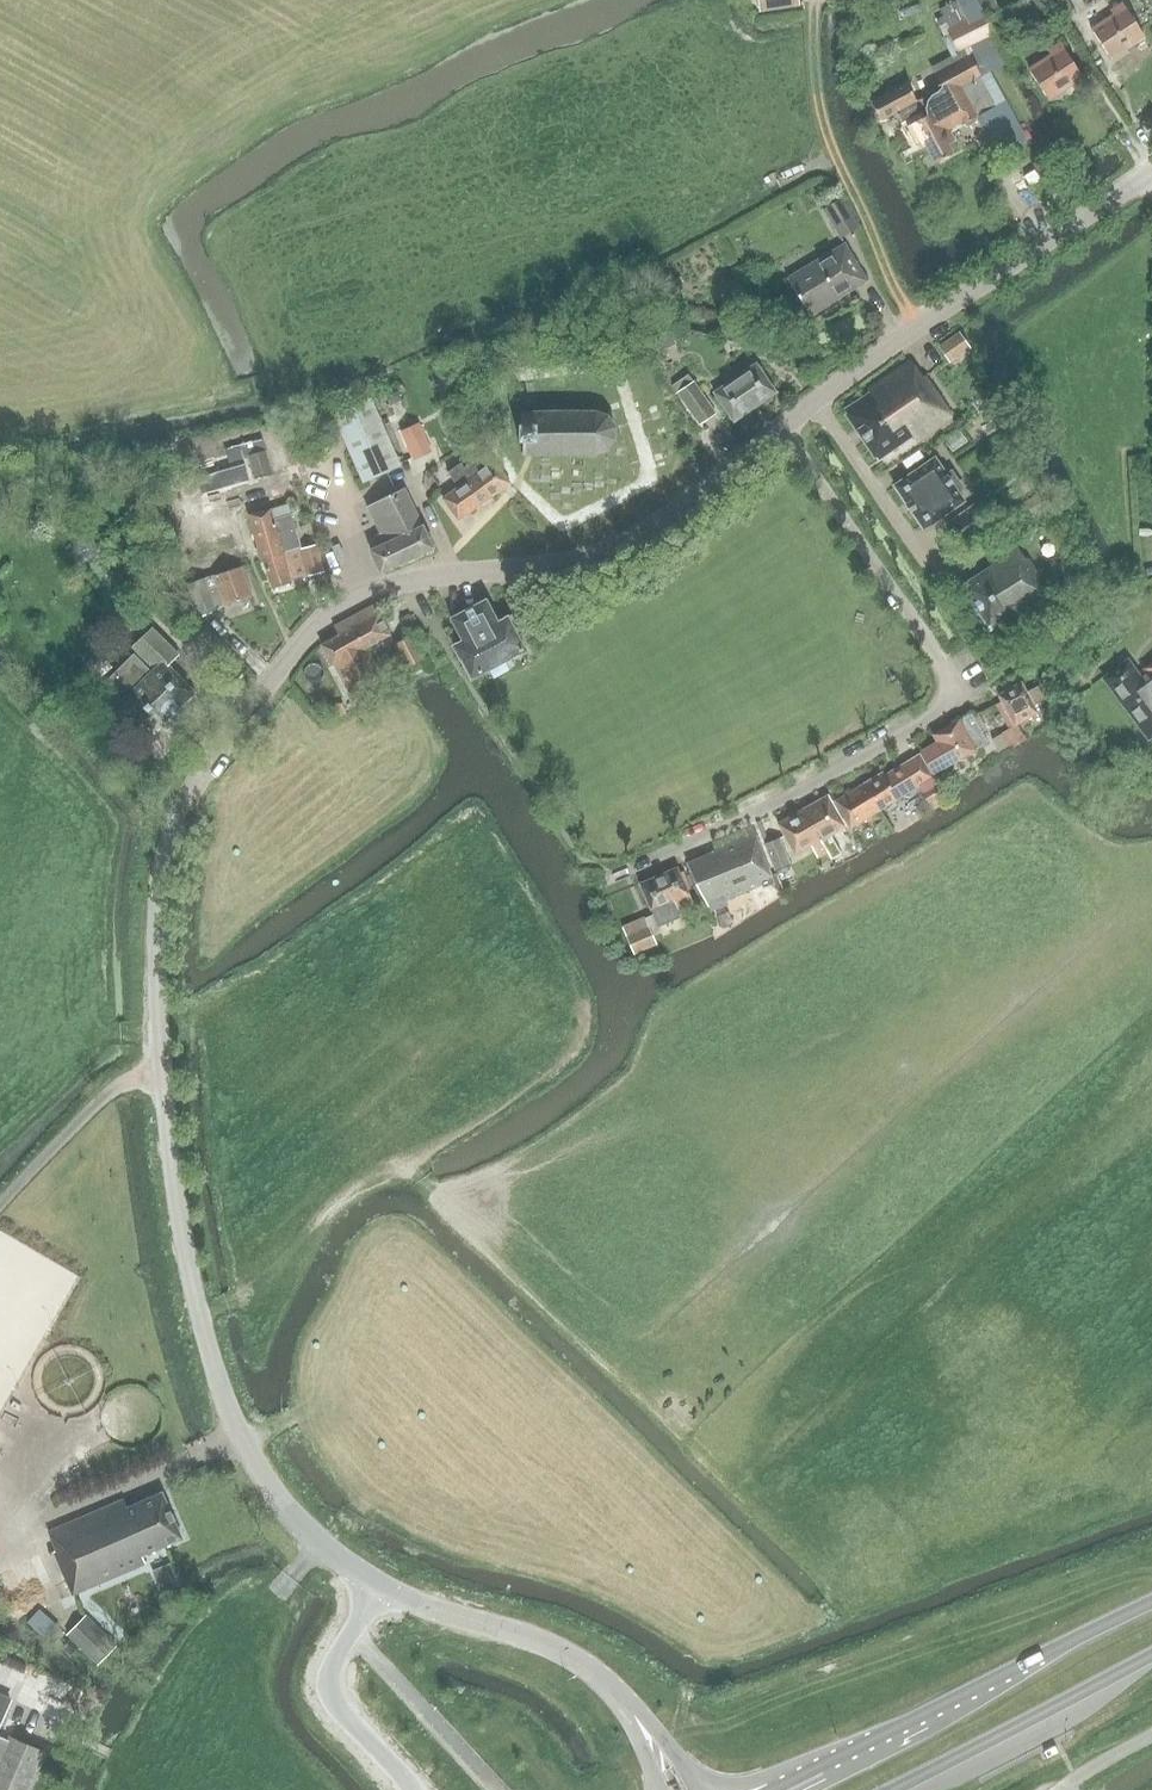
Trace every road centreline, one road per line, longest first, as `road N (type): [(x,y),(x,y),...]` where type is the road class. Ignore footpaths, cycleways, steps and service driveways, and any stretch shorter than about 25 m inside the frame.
road 1 (tertiary): [(377,1585),(319,1544),(280,1501),(242,1439),(212,1364),(184,1245),(161,1077),(161,906),(176,818),(262,691),(344,600),(412,581),(571,562),(620,547),(780,428)]
road 2 (residential): [(607,875),(754,814),(928,720),(952,695),(945,670),(780,428)]
road 3 (tertiary): [(780,428),(1151,173)]
road 4 (trunk): [(1151,1602),(773,1789)]
road 5 (trunk): [(896,1789),(1151,1654)]
road 6 (tertiary): [(628,1706),(587,1665),(552,1646),(377,1585)]
road 7 (unclassified): [(409,1789),(334,1697),(332,1673),(377,1585)]

